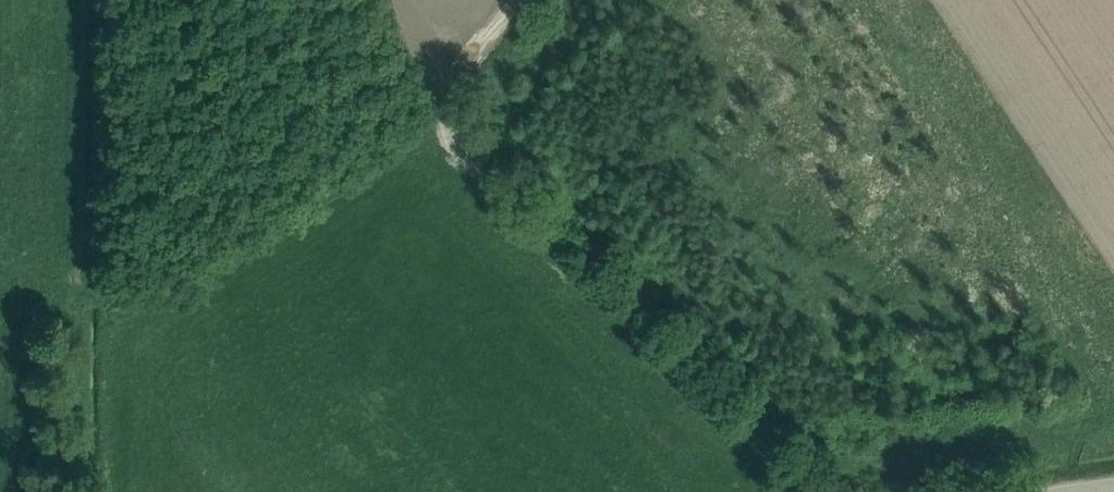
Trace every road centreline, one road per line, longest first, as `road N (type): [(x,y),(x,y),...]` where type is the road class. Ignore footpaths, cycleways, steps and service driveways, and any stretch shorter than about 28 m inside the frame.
road 1 (track): [(817,491),(443,119)]
road 2 (track): [(443,119),(526,0)]
road 3 (track): [(443,119),(379,0)]

